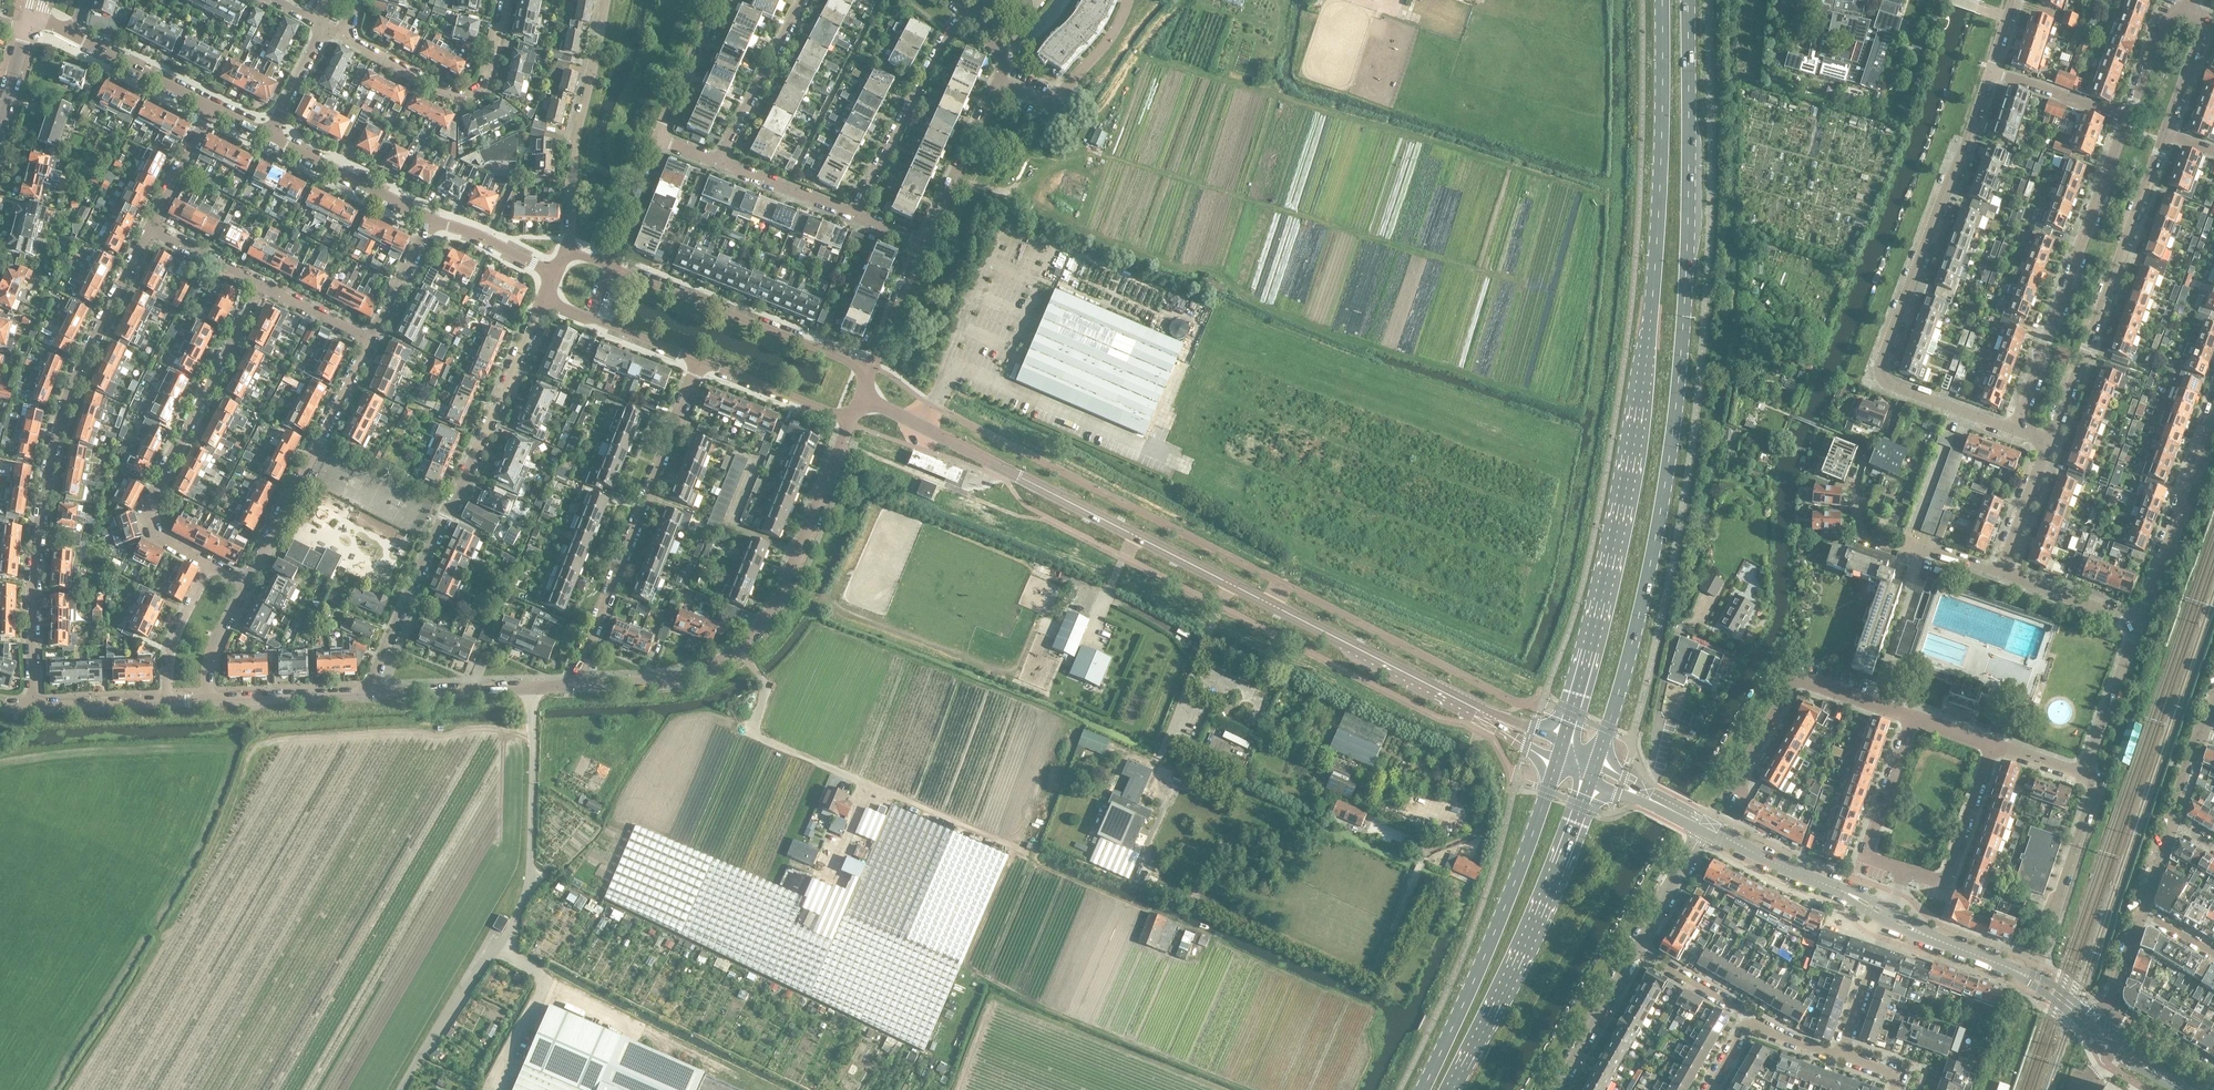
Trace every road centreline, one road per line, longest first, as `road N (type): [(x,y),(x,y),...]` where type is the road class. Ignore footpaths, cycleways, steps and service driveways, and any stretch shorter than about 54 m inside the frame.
road 1 (primary): [(1595,768),(1652,565),(1669,454),(1689,240),(1687,0)]
road 2 (primary): [(1663,0),(1658,243),(1638,407),(1559,752)]
road 3 (residential): [(34,706),(33,579),(64,399),(150,226)]
road 4 (residential): [(2011,429),(1901,390),(1888,380),(1886,363),(1991,72)]
road 5 (unclassified): [(401,1089),(489,952),(503,952),(520,908),(532,871),(532,687)]
road 6 (residential): [(370,694),(539,307),(548,302)]
road 7 (residential): [(579,685),(670,679),(741,651),(772,613),(850,421)]
road 8 (track): [(1026,854),(753,735),(764,683),(745,657)]
road 9 (tertiary): [(1559,752),(1230,583)]
road 10 (primary): [(1559,752),(1499,918),(1421,1089)]
road 11 (primary): [(1451,1089),(1529,934),(1595,768)]
road 12 (residential): [(579,685),(699,359)]
road 13 (residential): [(211,562),(155,535),(147,505),(262,283)]
road 14 (residential): [(2124,120),(2011,429)]
road 15 (residential): [(2056,445),(2169,138)]
road 16 (track): [(532,734),(484,727),(447,735),(307,735),(251,750)]
road 17 (tertiary): [(869,367),(607,264)]
road 18 (residential): [(249,579),(373,340)]
road 19 (residential): [(568,250),(576,135),(604,0)]
road 20 (track): [(783,587),(1001,671),(1020,667)]
road 21 (residential): [(347,41),(460,100),(473,97),(494,65),(507,0)]
road 22 (tertiary): [(1230,583),(1019,475)]
road 23 (tertiary): [(2097,1027),(2037,981),(1889,917)]
road 24 (residential): [(857,216),(946,33),(965,12)]
road 25 (residential): [(2138,621),(2213,411)]
road 26 (residential): [(925,241),(999,76),(998,49)]
road 27 (tertiary): [(1889,917),(1705,827)]
road 28 (residential): [(1904,870),(1944,883),(1993,743)]
road 29 (residential): [(1911,716),(1865,856),(1904,870)]
road 30 (residential): [(436,214),(271,134)]
road 31 (residential): [(714,159),(801,0)]
road 32 (tertiary): [(864,399),(1019,475)]
road 33 (tertiary): [(699,359),(850,421)]
road 34 (residential): [(207,701),(370,694)]
road 35 (residential): [(370,694),(532,687)]
road 36 (tertiary): [(548,302),(699,359)]
road 37 (residential): [(2085,773),(2138,621)]
road 38 (tertiary): [(1557,1089),(1636,949)]
road 39 (residential): [(857,216),(714,159)]
road 40 (residential): [(210,104),(75,36)]
road 41 (residential): [(168,703),(168,657),(211,562)]
road 42 (residential): [(661,138),(720,0)]
road 43 (residential): [(1841,1056),(1889,917)]
road 44 (residential): [(1863,454),(1854,486),(1857,524),(1927,548)]
road 45 (residential): [(2057,907),(2096,787),(2085,773)]
road 46 (residential): [(2124,120),(1991,72)]
road 47 (residential): [(373,340),(436,214)]
road 48 (tertiary): [(1636,949),(1705,827)]
road 49 (residential): [(2189,13),(2171,10),(2160,20),(2124,120)]
road 50 (residential): [(2007,575),(2056,445)]
road 51 (residential): [(2138,621),(2007,575)]
road 52 (residential): [(2169,138),(2205,36),(2202,21),(2189,13)]
road 53 (residential): [(869,367),(925,241)]
road 54 (residential): [(607,264),(661,138)]
road 55 (residential): [(1746,1024),(1741,1010),(1636,949)]
road 56 (residential): [(150,226),(210,104)]
road 57 (residential): [(557,272),(436,214)]
road 58 (residential): [(34,706),(168,703)]
road 59 (residential): [(1736,794),(1795,676)]
road 60 (residential): [(207,701),(213,655),(249,579)]
road 61 (residential): [(262,283),(150,226)]
road 62 (tertiary): [(1705,827),(1595,768)]
road 63 (residential): [(373,340),(262,283)]
road 64 (residential): [(1911,716),(1795,676)]
road 65 (residential): [(2213,1072),(2107,1012)]

